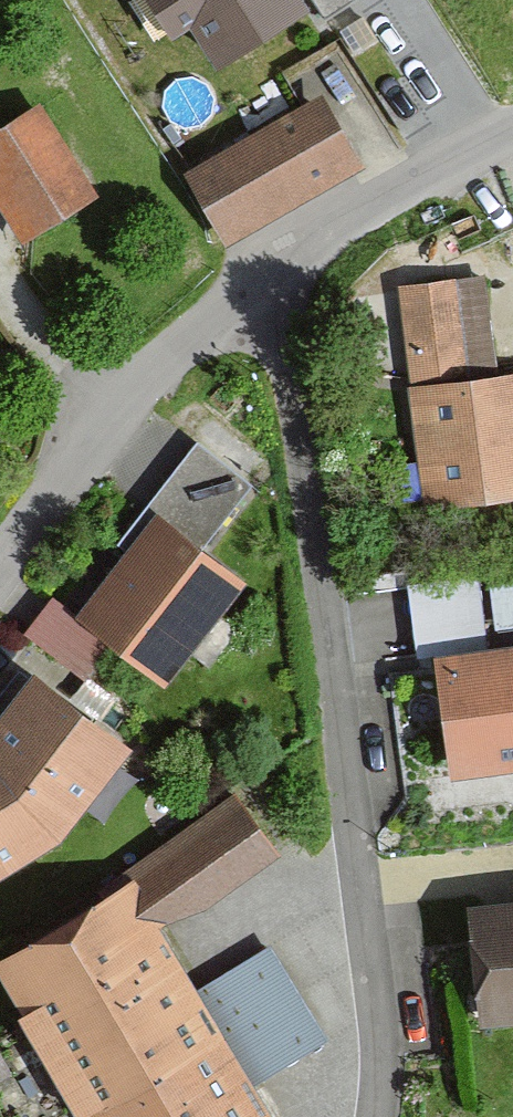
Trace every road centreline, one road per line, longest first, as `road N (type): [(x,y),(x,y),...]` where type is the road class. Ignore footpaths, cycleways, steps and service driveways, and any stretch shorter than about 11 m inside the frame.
road 1 (residential): [(273,269),(376,979),(380,1116)]
road 2 (residential): [(273,269),(224,305),(125,403),(0,566)]
road 3 (residential): [(512,133),(273,269)]

